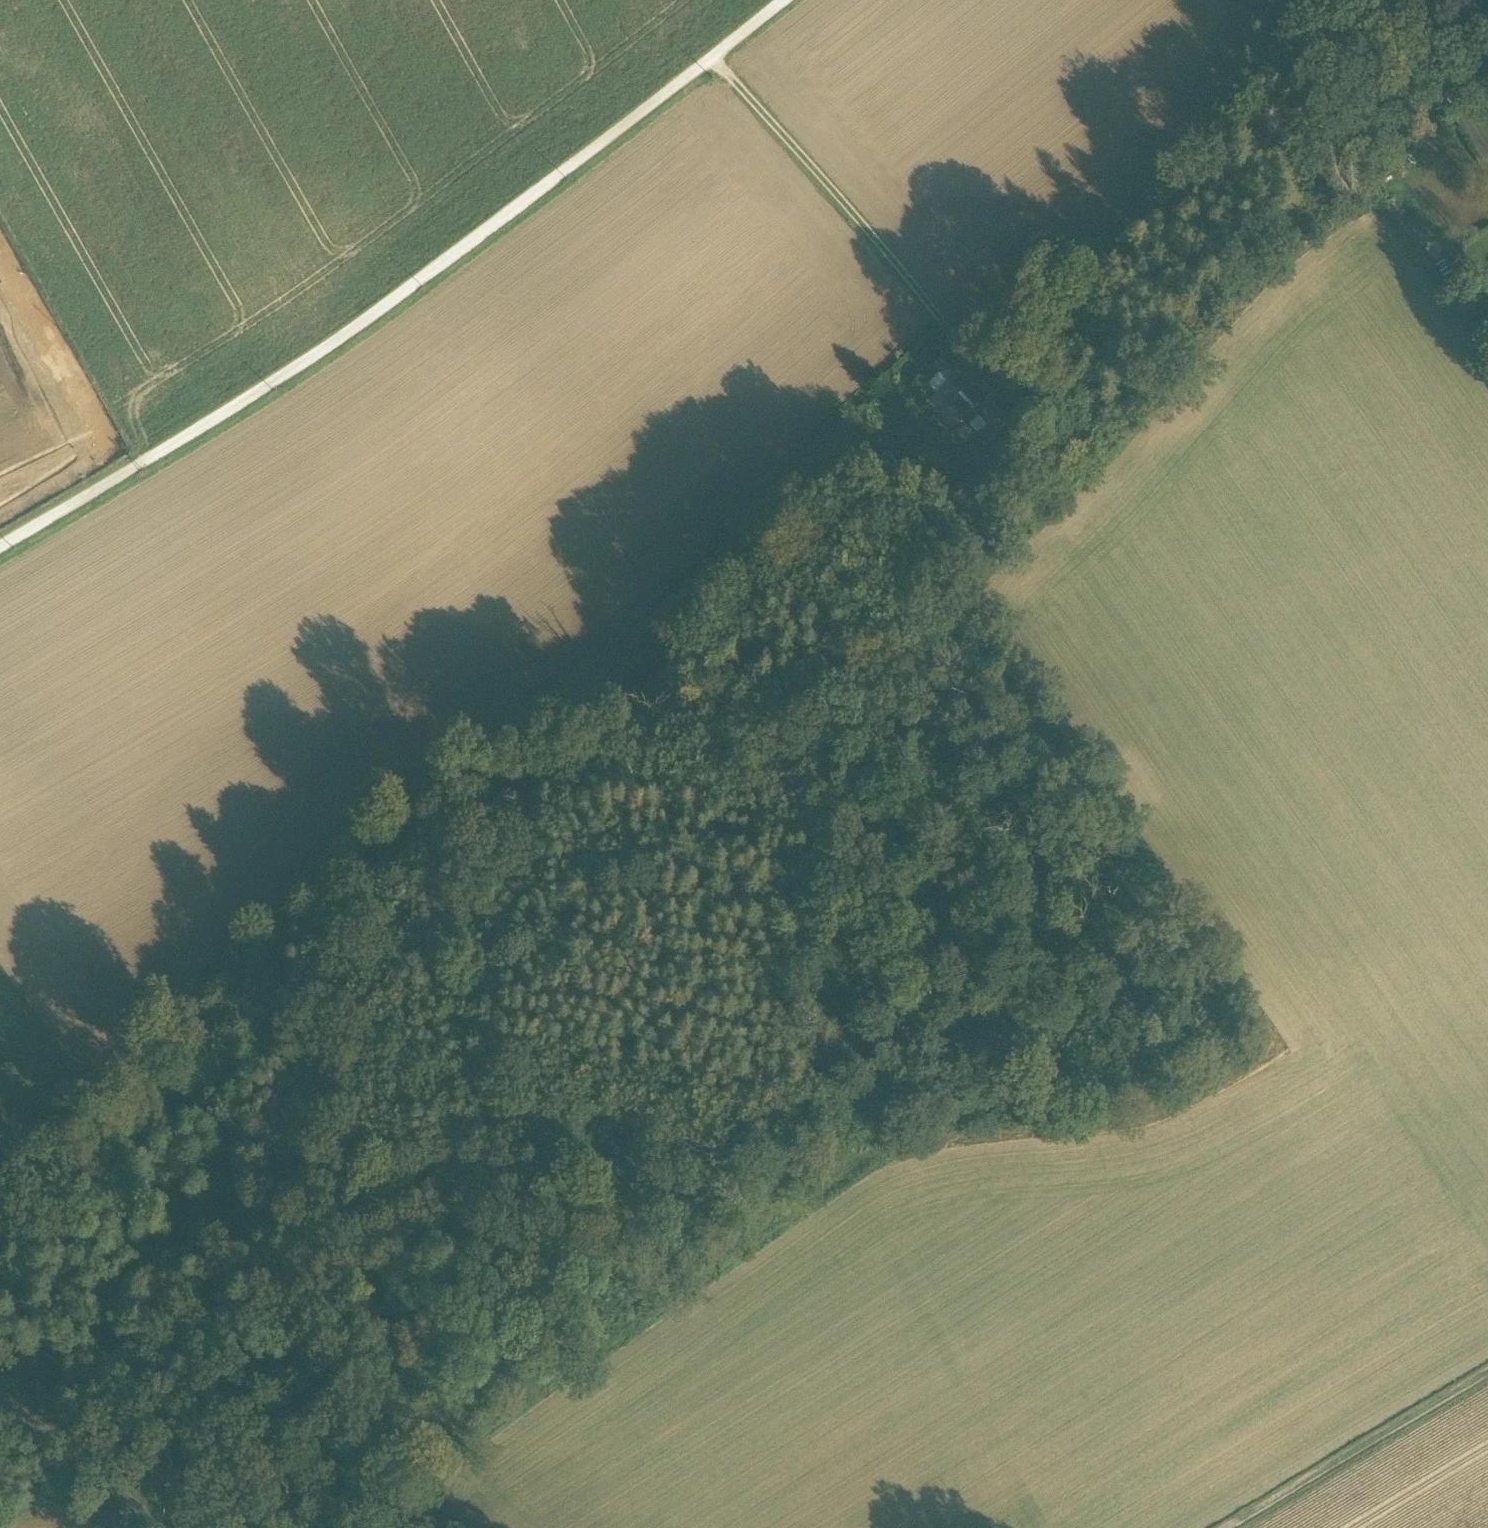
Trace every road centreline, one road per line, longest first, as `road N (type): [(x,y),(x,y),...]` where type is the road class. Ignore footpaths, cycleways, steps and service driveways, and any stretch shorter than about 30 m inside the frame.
road 1 (track): [(426,1527),(438,1463),(484,1420),(855,1164),(896,1146),(1208,1101),(1311,1041)]
road 2 (unclassified): [(0,549),(344,342),(711,55)]
road 3 (track): [(1487,1371),(1227,1527)]
road 4 (tertiary): [(0,1404),(155,1527)]

